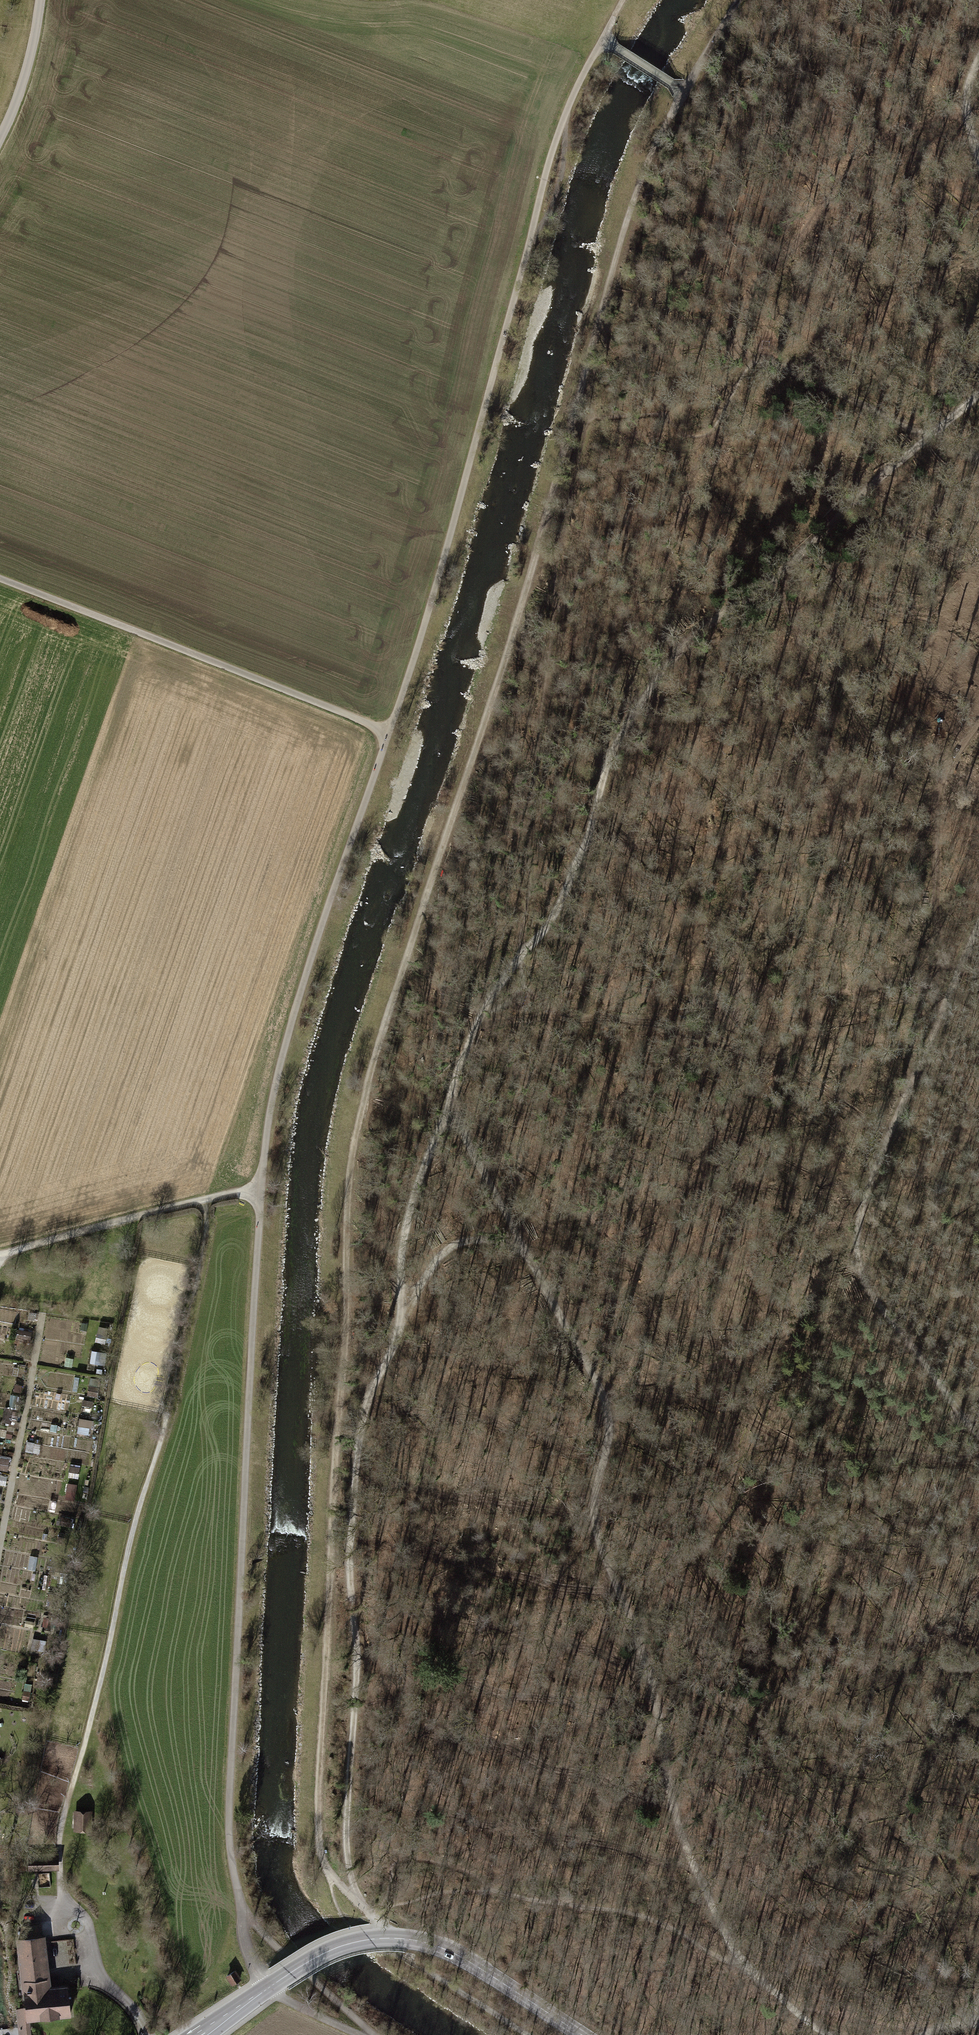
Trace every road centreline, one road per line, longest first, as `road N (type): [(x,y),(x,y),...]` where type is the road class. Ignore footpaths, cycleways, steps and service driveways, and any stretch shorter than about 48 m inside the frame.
road 1 (track): [(328,1874),(318,1781),(349,1157),(404,955),(517,627),(632,204),(685,92)]
road 2 (track): [(602,40),(548,164),(420,639),(306,973),(275,1080),(260,1190)]
road 3 (track): [(452,1100),(608,1412),(592,1501),(597,1540),(650,1683),(690,1868),(754,1975)]
road 4 (track): [(260,1190),(228,1837),(241,1906),(373,2034)]
road 5 (track): [(452,1100),(409,1212),(400,1260),(405,1316),(358,1432),(345,1839),(357,1902)]
road 6 (track): [(978,394),(780,574),(695,635),(642,698),(559,907),(518,962)]
road 7 (track): [(206,1199),(162,1435),(64,1811),(61,1890)]
road 8 (track): [(940,1020),(858,1212),(855,1256),(864,1291),(978,1426)]
road 9 (tertiary): [(199,2034),(322,1954),(389,1938),(438,1946),(478,1965),(583,2034)]
road 10 (track): [(389,731),(0,579)]
road 11 (track): [(0,1257),(260,1190)]
road 12 (track): [(526,2034),(358,1937),(328,1874)]
road 13 (track): [(0,1549),(42,1319)]
road 14 (track): [(241,1906),(260,1980),(360,2034)]
road 15 (track): [(518,962),(479,1018),(452,1100)]
road 16 (track): [(405,1316),(449,1248),(521,1245)]
road 17 (residential): [(40,0),(30,57),(0,136)]

